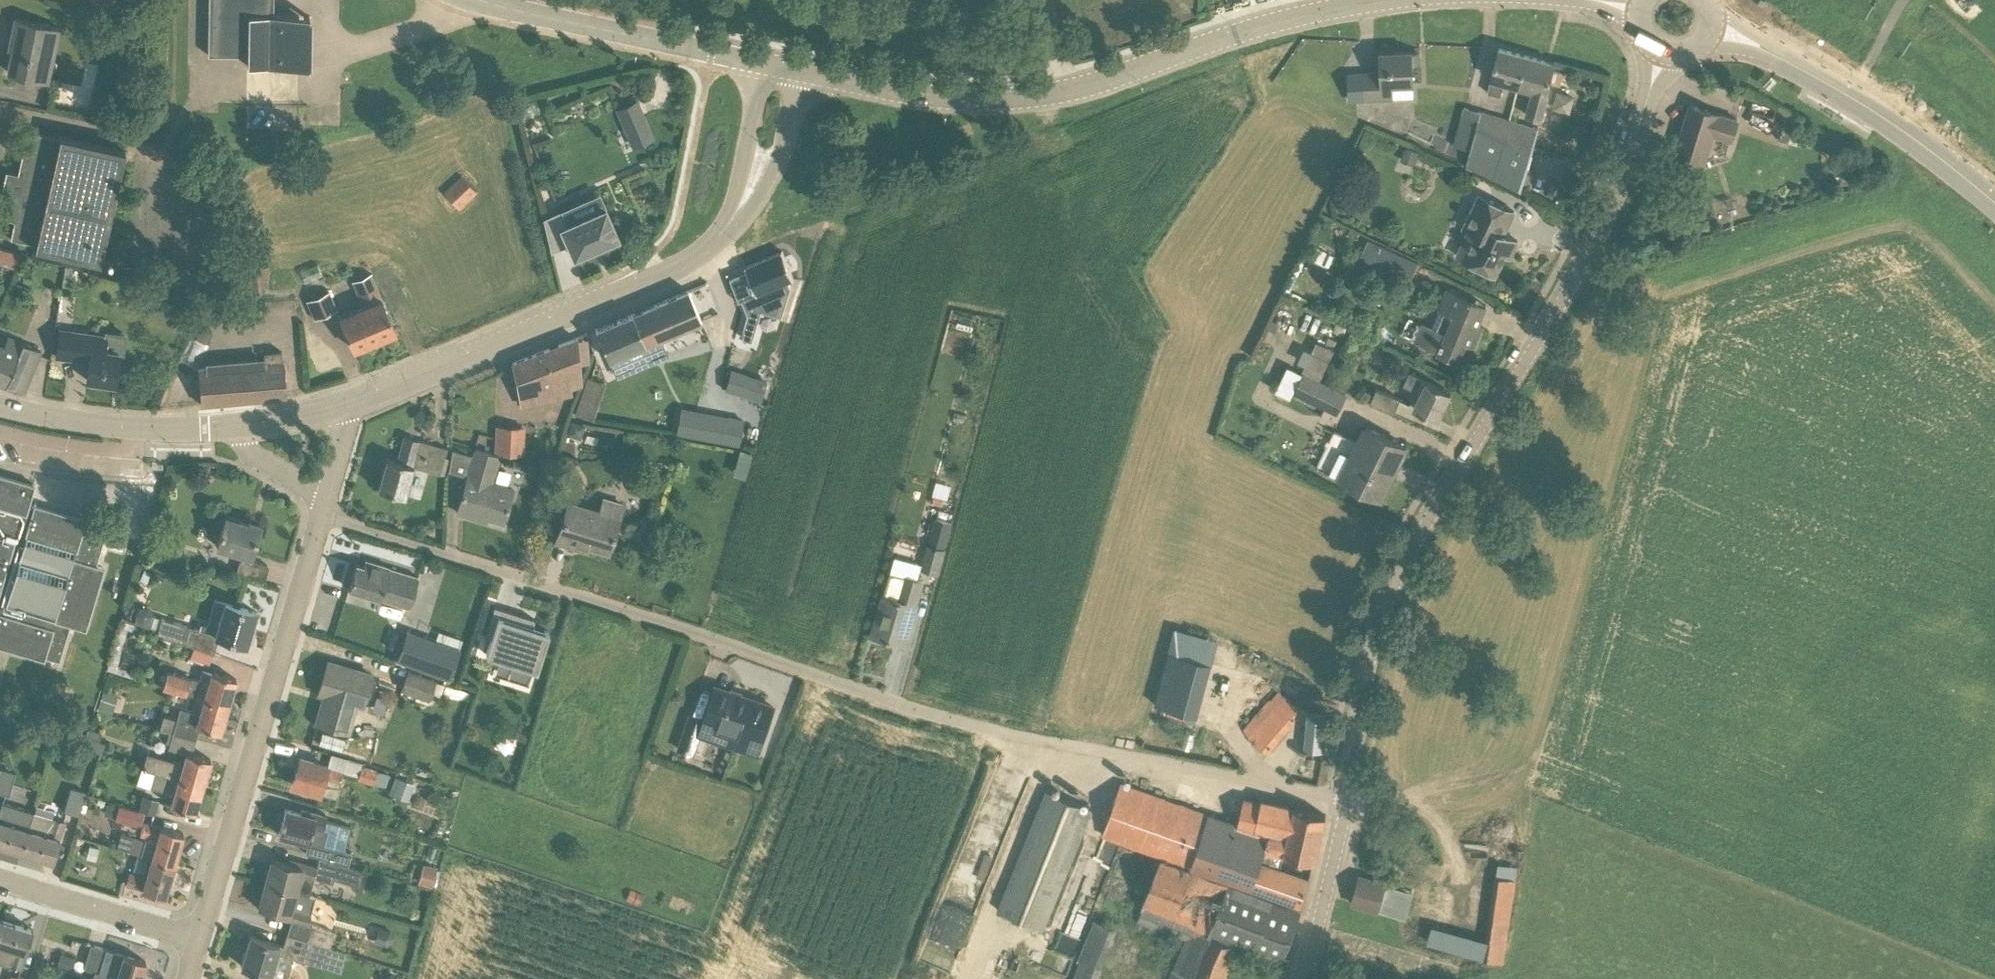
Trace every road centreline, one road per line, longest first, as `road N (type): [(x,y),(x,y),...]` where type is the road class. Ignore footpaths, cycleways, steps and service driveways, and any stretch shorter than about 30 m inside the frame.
road 1 (residential): [(1347,802),(928,715),(723,640),(325,514)]
road 2 (residential): [(1347,802),(1363,659),(1393,569),(1582,264),(1617,195),(1663,57)]
road 3 (residential): [(800,71),(934,97),(1015,99),(1093,84),(1254,27),(1379,0)]
road 4 (residential): [(200,941),(325,514)]
road 5 (tertiary): [(683,267),(340,408)]
road 6 (tertiary): [(1994,198),(1876,109),(1716,32)]
road 7 (unclassified): [(763,64),(479,0)]
road 8 (tertiary): [(243,427),(151,430),(59,421),(0,404)]
road 9 (tertiary): [(683,267),(735,234),(766,195),(800,71)]
road 10 (tertiary): [(763,64),(741,177),(683,267)]
road 11 (unclassified): [(200,941),(0,883)]
road 12 (residential): [(1304,978),(1347,802)]

